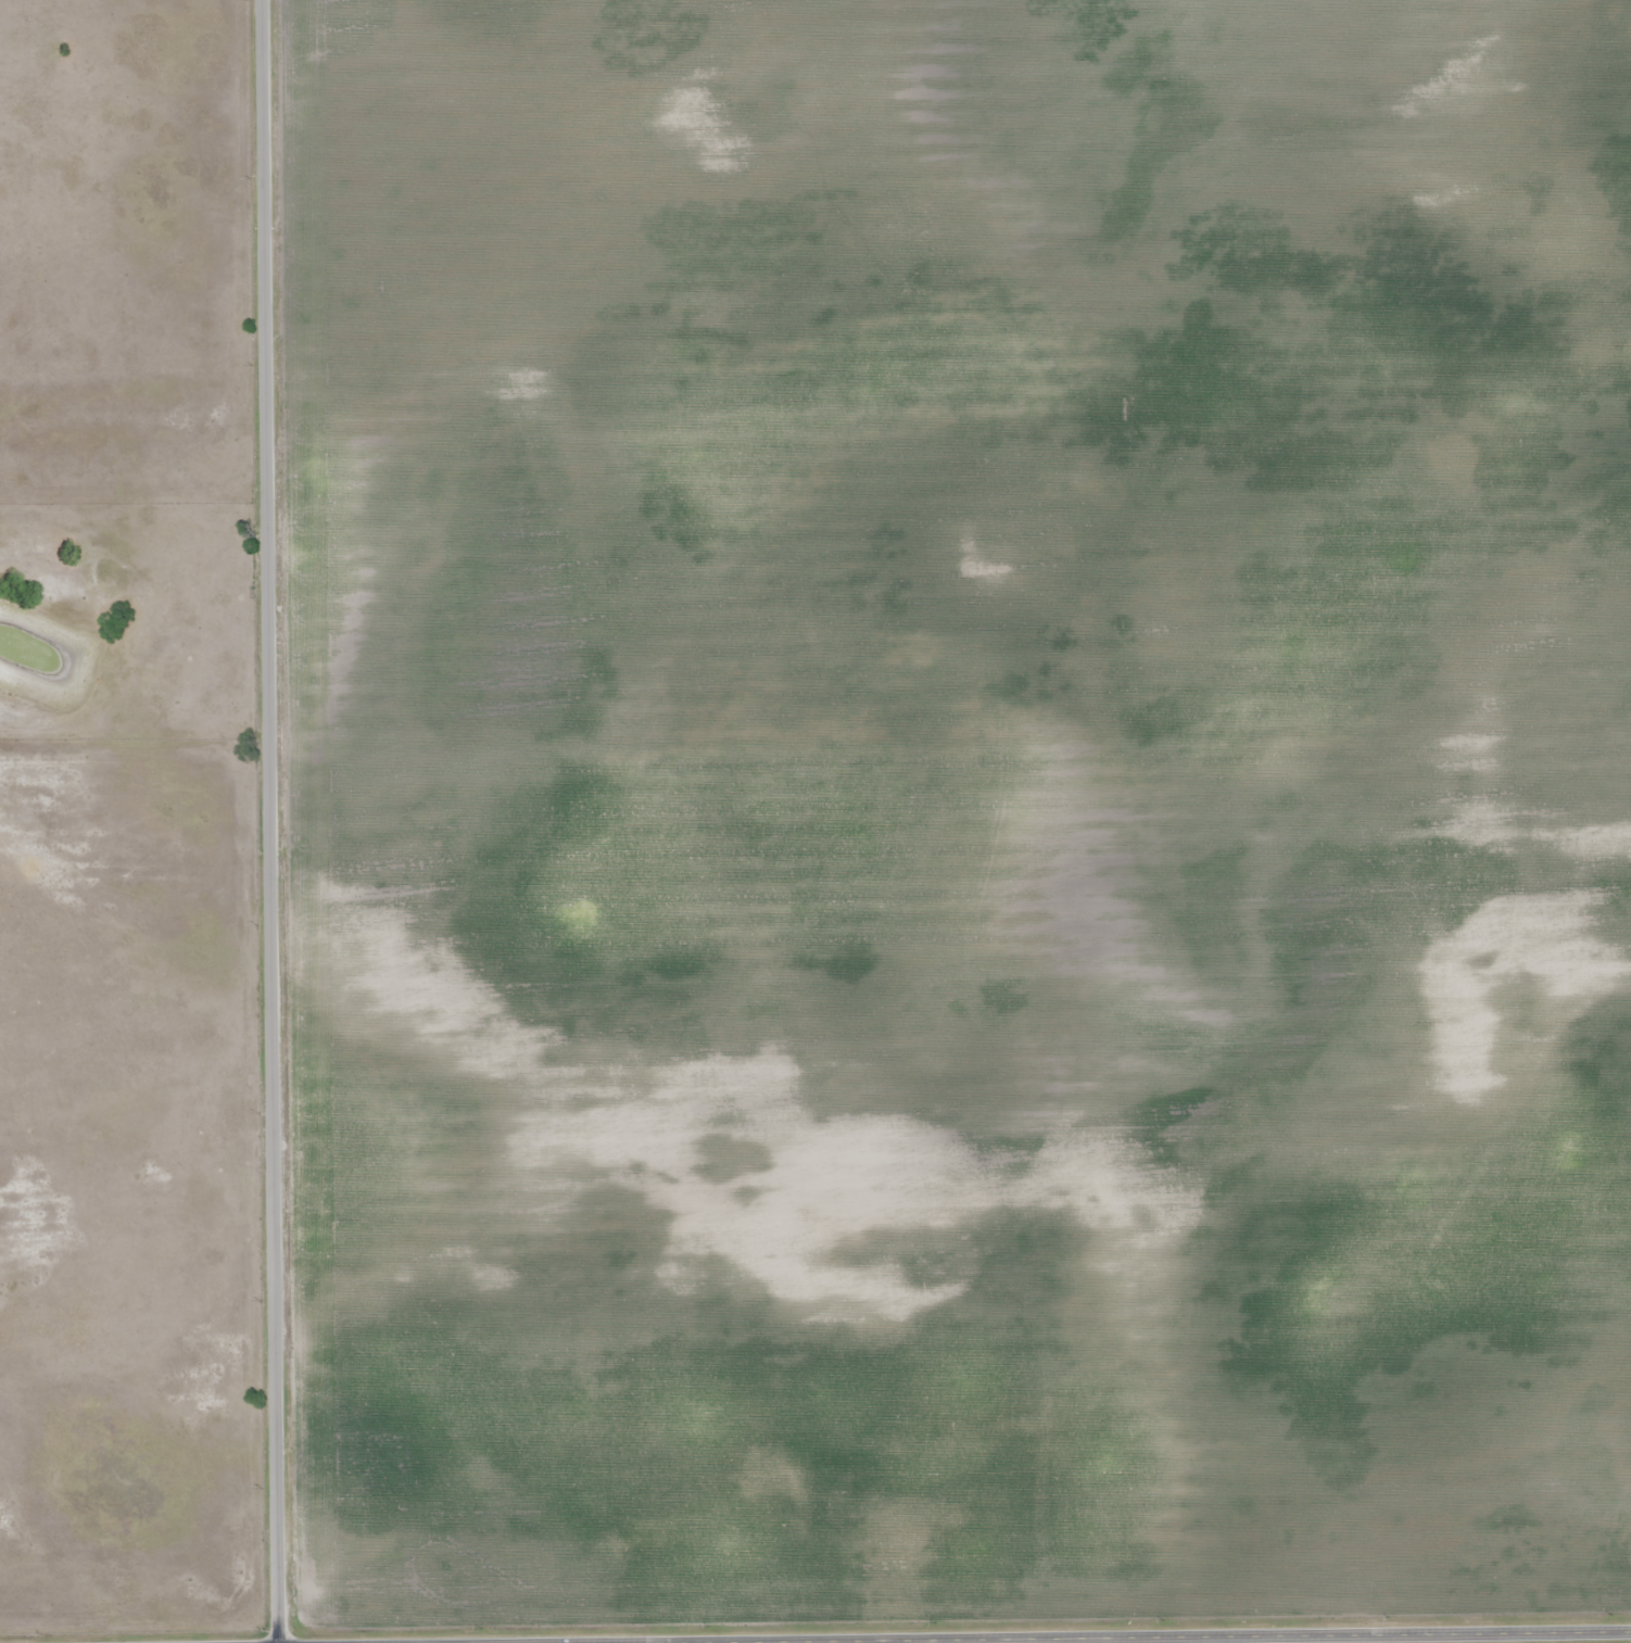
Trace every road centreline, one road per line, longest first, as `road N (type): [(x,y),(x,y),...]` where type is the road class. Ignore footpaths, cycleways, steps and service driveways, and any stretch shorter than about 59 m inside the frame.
road 1 (residential): [(282,1642),(262,0)]
road 2 (tertiary): [(1630,1634),(840,1642)]

